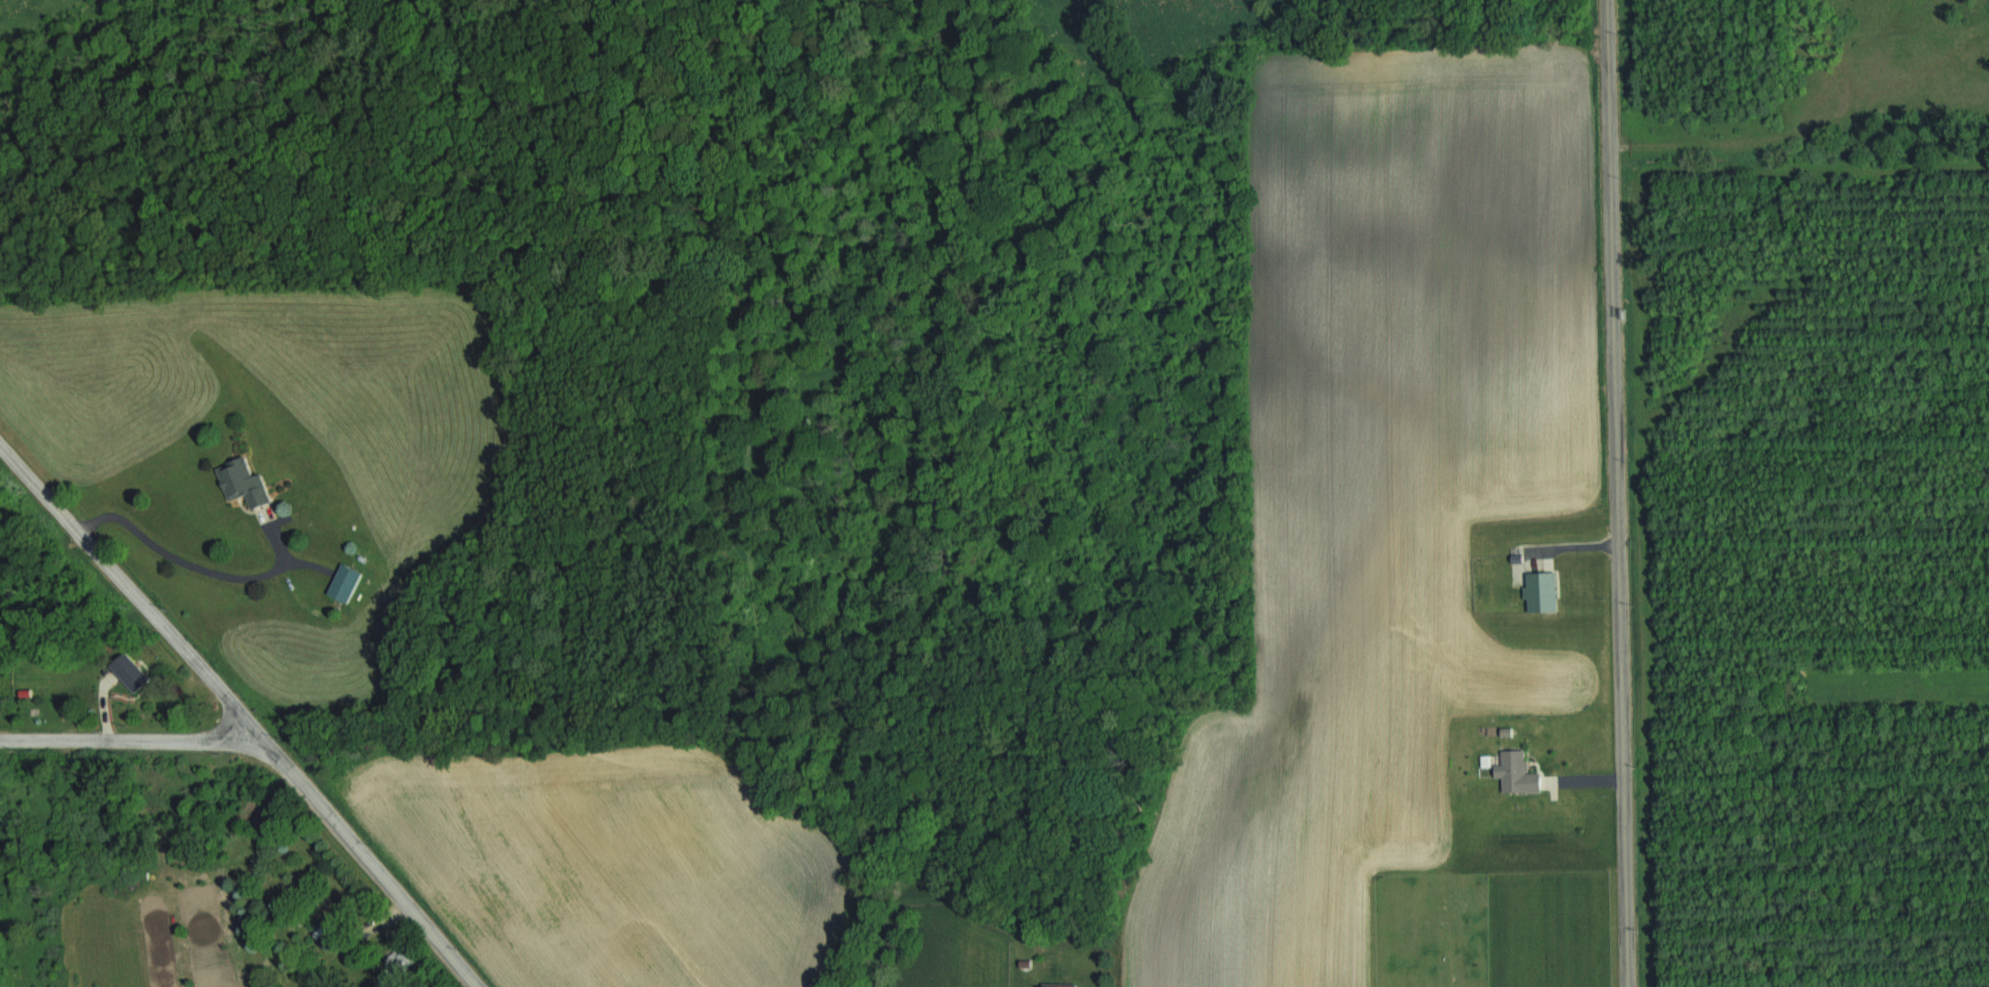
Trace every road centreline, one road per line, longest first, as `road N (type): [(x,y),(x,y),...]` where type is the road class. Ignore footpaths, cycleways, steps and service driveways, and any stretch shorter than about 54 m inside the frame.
road 1 (residential): [(1626,986),(1604,0)]
road 2 (tertiary): [(261,736),(0,442)]
road 3 (tertiary): [(261,736),(474,986)]
road 4 (residential): [(0,740),(261,736)]

